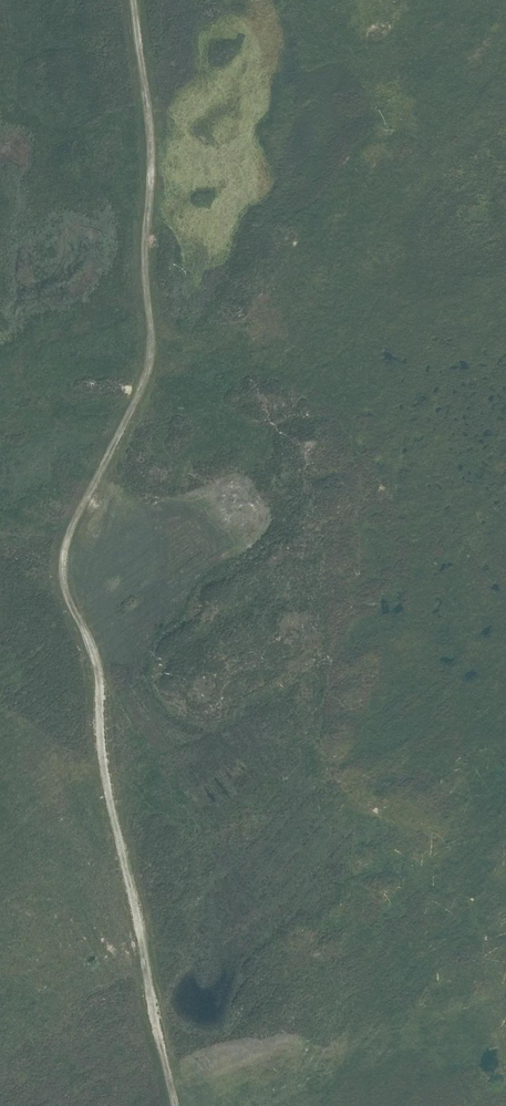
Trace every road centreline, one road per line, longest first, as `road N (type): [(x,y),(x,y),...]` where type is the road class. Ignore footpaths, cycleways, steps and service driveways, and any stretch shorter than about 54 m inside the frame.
road 1 (track): [(134,0),(150,95),(147,283),(155,365),(66,581),(98,663),(106,773),(174,1105)]

